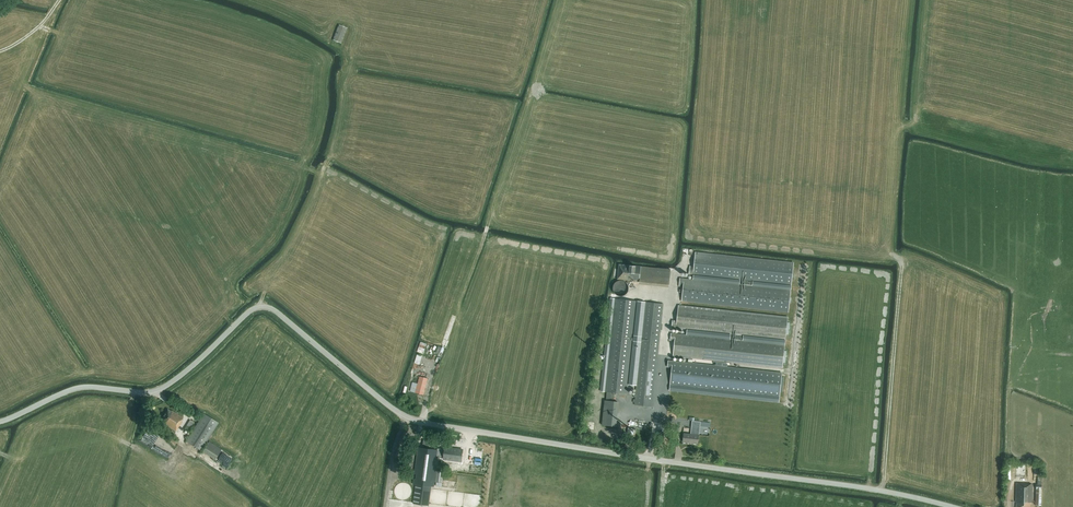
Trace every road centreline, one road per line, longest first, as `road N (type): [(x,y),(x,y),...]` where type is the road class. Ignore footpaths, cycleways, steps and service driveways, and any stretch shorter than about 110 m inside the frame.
road 1 (unclassified): [(952,506),(419,422),(261,307),(162,390),(87,388),(0,423)]

